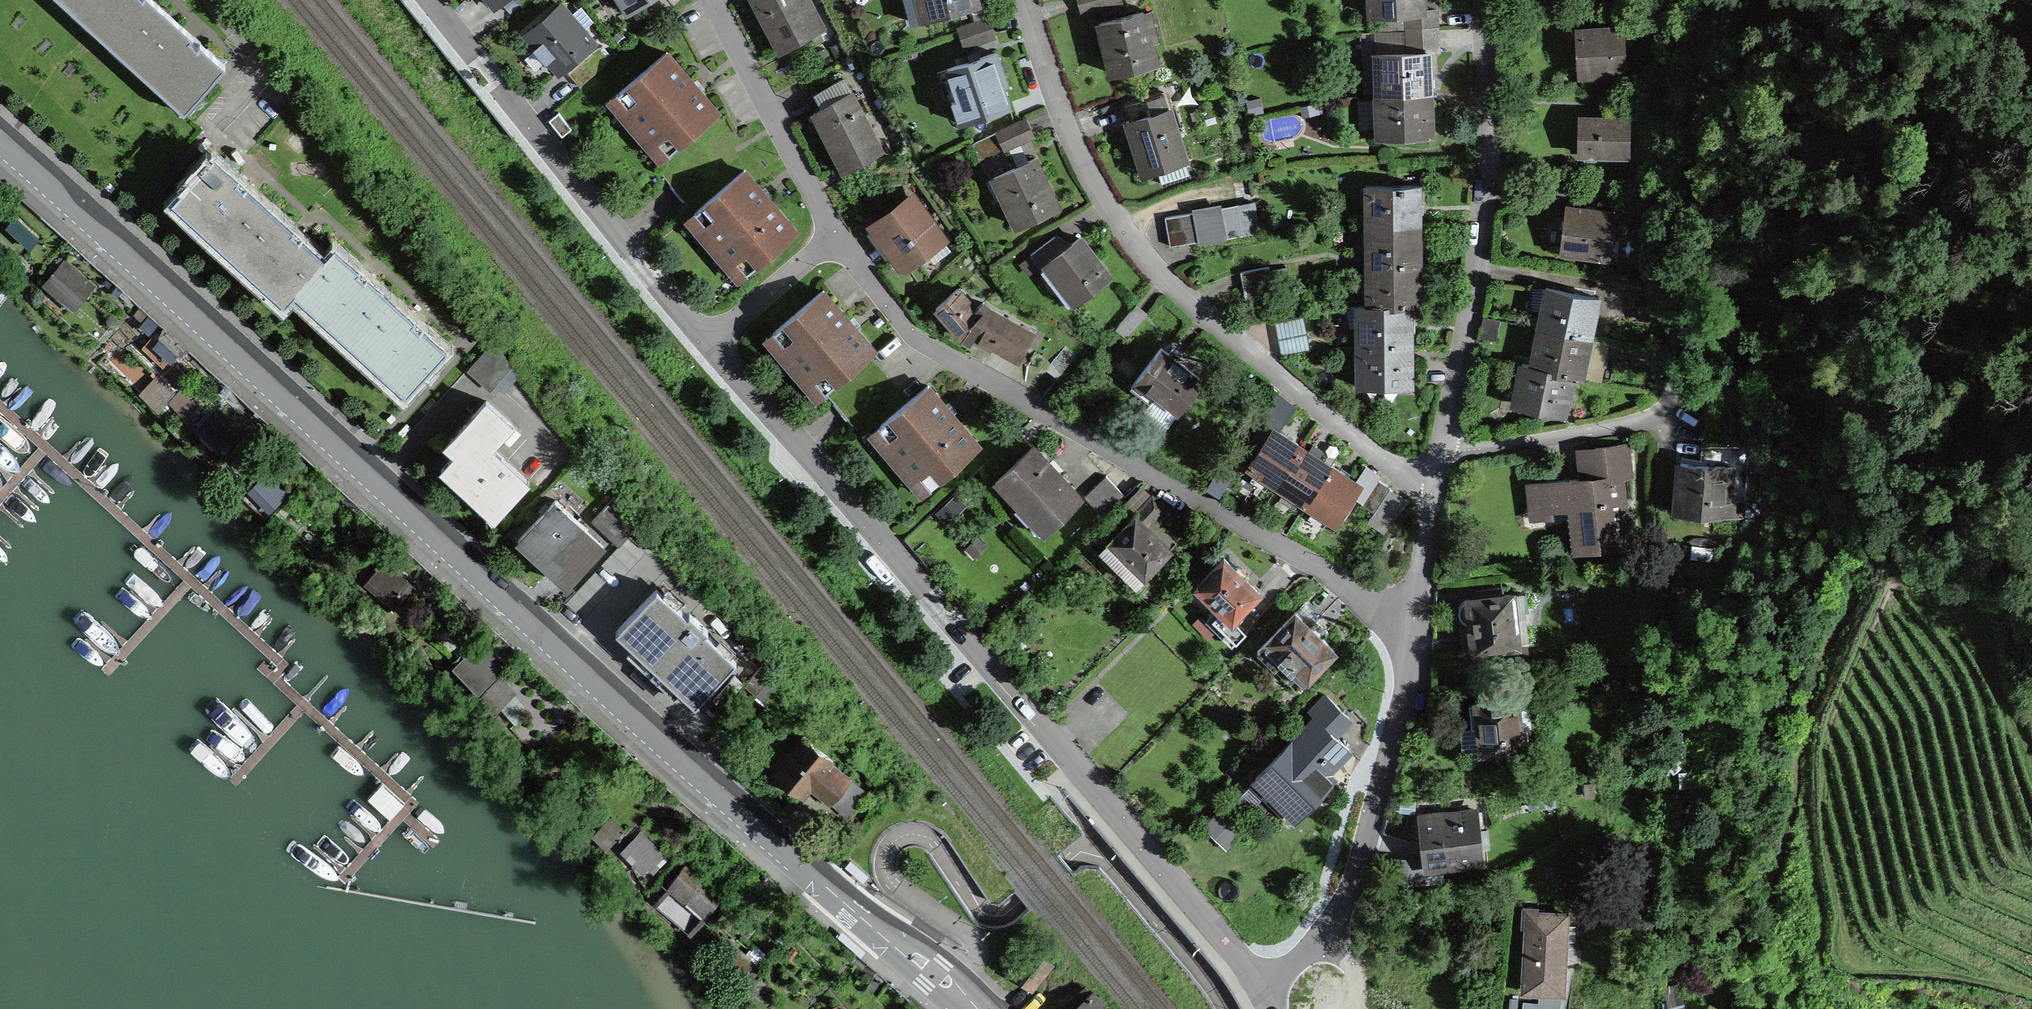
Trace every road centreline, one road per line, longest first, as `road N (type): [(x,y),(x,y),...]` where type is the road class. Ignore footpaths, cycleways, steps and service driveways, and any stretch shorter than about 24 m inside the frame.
road 1 (primary): [(975,1008),(0,144)]
road 2 (residential): [(1259,981),(711,346)]
road 3 (residential): [(1407,625),(1314,560),(920,340),(837,238)]
road 4 (residential): [(1433,499),(1164,279),(1073,146),(1030,0)]
road 5 (residential): [(1442,457),(1488,161),(1474,0)]
road 6 (residential): [(711,346),(430,0)]
road 7 (residential): [(1259,981),(1306,951),(1352,900),(1402,695),(1407,625)]
road 8 (residential): [(1442,457),(1648,417),(1684,367)]
road 9 (residential): [(837,238),(710,0)]
road 10 (residential): [(711,346),(837,238)]
road 11 (residential): [(1407,625),(1433,499)]

